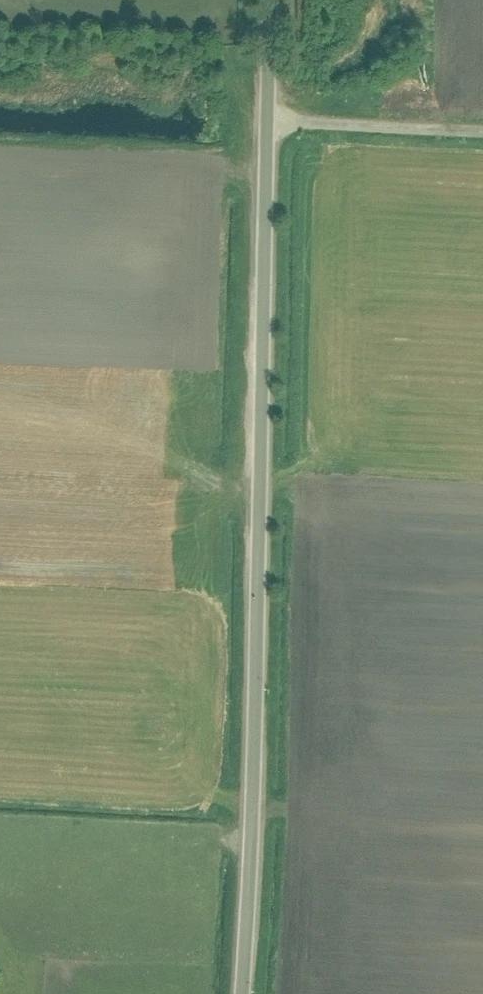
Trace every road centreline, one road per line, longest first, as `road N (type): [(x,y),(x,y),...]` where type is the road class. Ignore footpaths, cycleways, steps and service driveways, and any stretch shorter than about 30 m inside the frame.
road 1 (unclassified): [(241,993),(266,121)]
road 2 (unclassified): [(482,131),(266,121)]
road 3 (unclassified): [(266,121),(268,0)]

